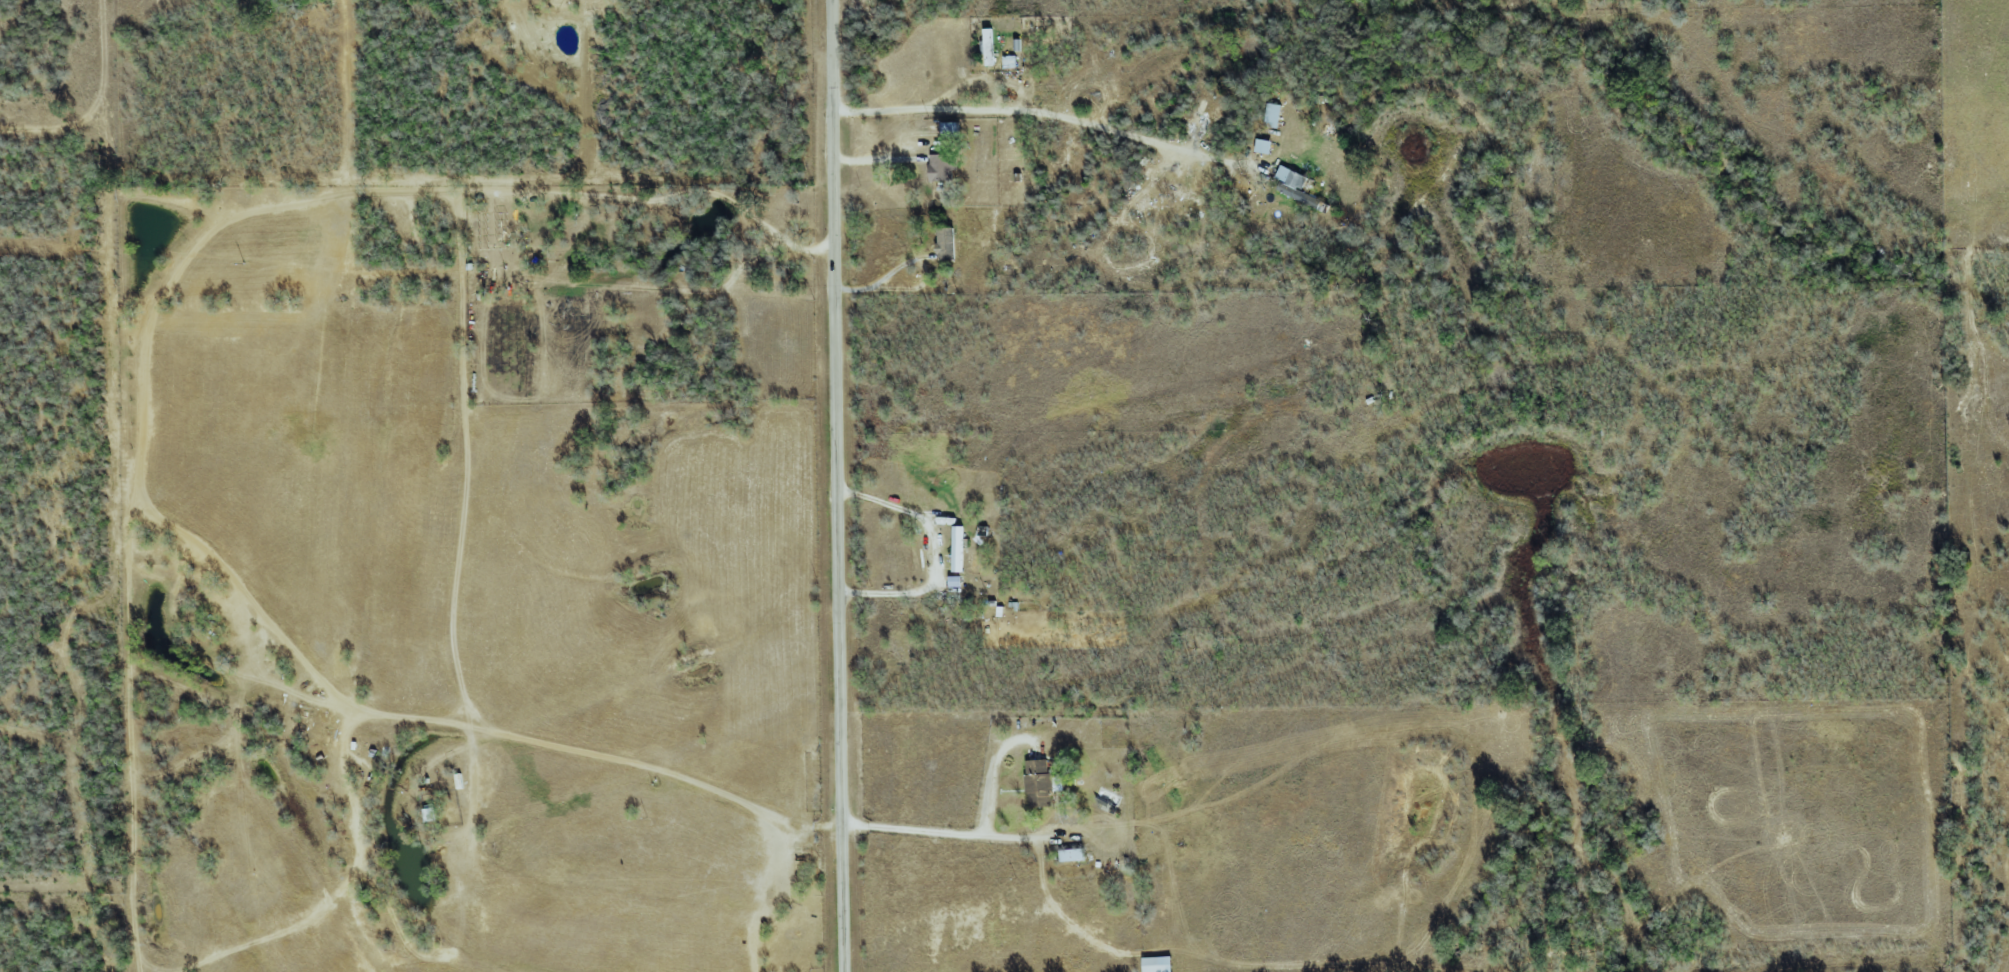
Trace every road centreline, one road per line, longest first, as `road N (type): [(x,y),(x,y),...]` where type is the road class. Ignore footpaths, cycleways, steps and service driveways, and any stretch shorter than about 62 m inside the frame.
road 1 (residential): [(833,0),(846,971)]

